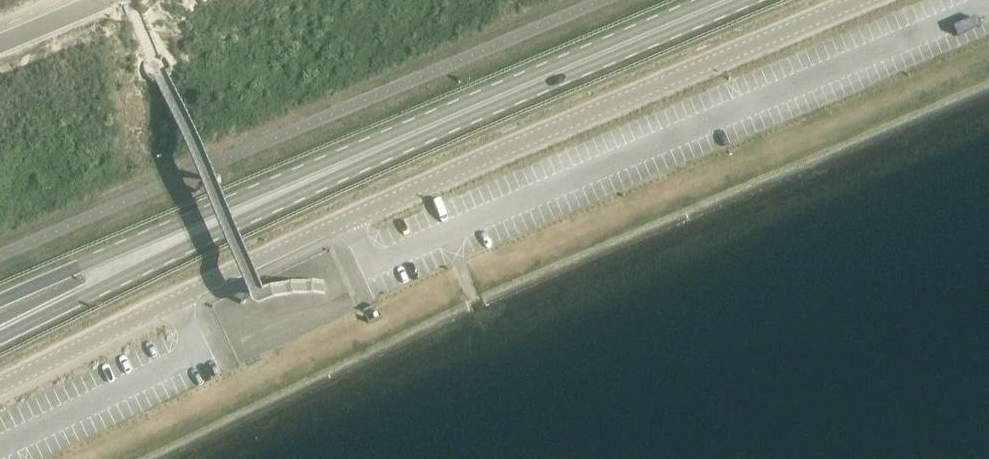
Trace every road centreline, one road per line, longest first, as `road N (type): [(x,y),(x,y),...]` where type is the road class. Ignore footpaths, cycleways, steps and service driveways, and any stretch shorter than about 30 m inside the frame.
road 1 (tertiary): [(0,390),(347,217),(864,0)]
road 2 (primary): [(0,340),(543,77)]
road 3 (primary): [(543,77),(0,304)]
road 4 (primary): [(727,0),(543,77)]

